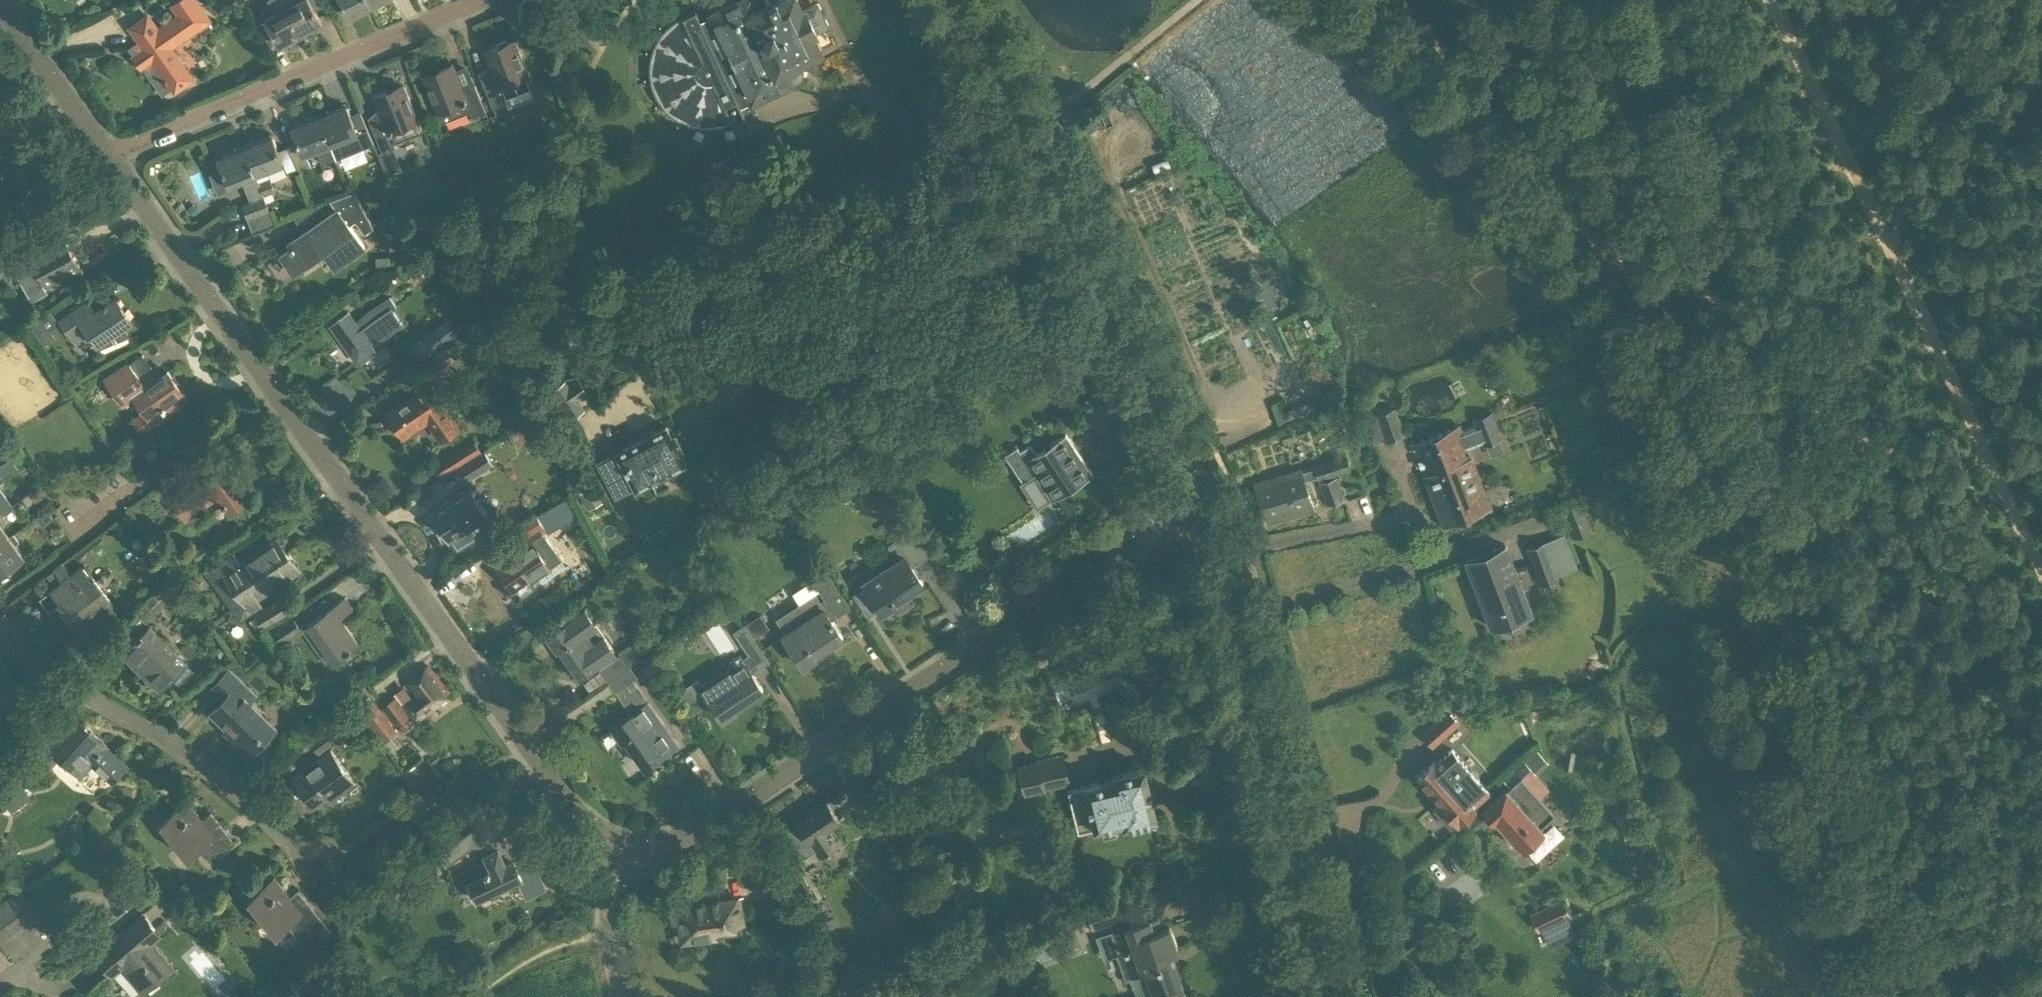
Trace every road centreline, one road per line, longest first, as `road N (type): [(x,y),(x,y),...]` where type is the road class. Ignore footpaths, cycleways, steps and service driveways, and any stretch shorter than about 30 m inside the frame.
road 1 (residential): [(617,846),(581,817),(105,155)]
road 2 (residential): [(1204,496),(709,825),(666,842),(617,846)]
road 3 (tertiary): [(1204,496),(1109,282),(961,0)]
road 4 (track): [(2001,491),(1772,0)]
road 5 (track): [(1616,264),(1657,215),(1720,326),(1786,382),(1953,474),(2001,491)]
road 6 (tertiary): [(1329,996),(1242,608),(1204,496)]
road 7 (residential): [(484,0),(105,155)]
road 8 (residential): [(323,863),(161,735),(45,667),(0,627)]
road 9 (track): [(1397,0),(1616,264)]
road 10 (track): [(2041,69),(2022,112),(1982,153),(1880,229)]
road 11 (residential): [(105,155),(0,8)]
road 12 (residential): [(619,996),(608,941),(617,846)]

